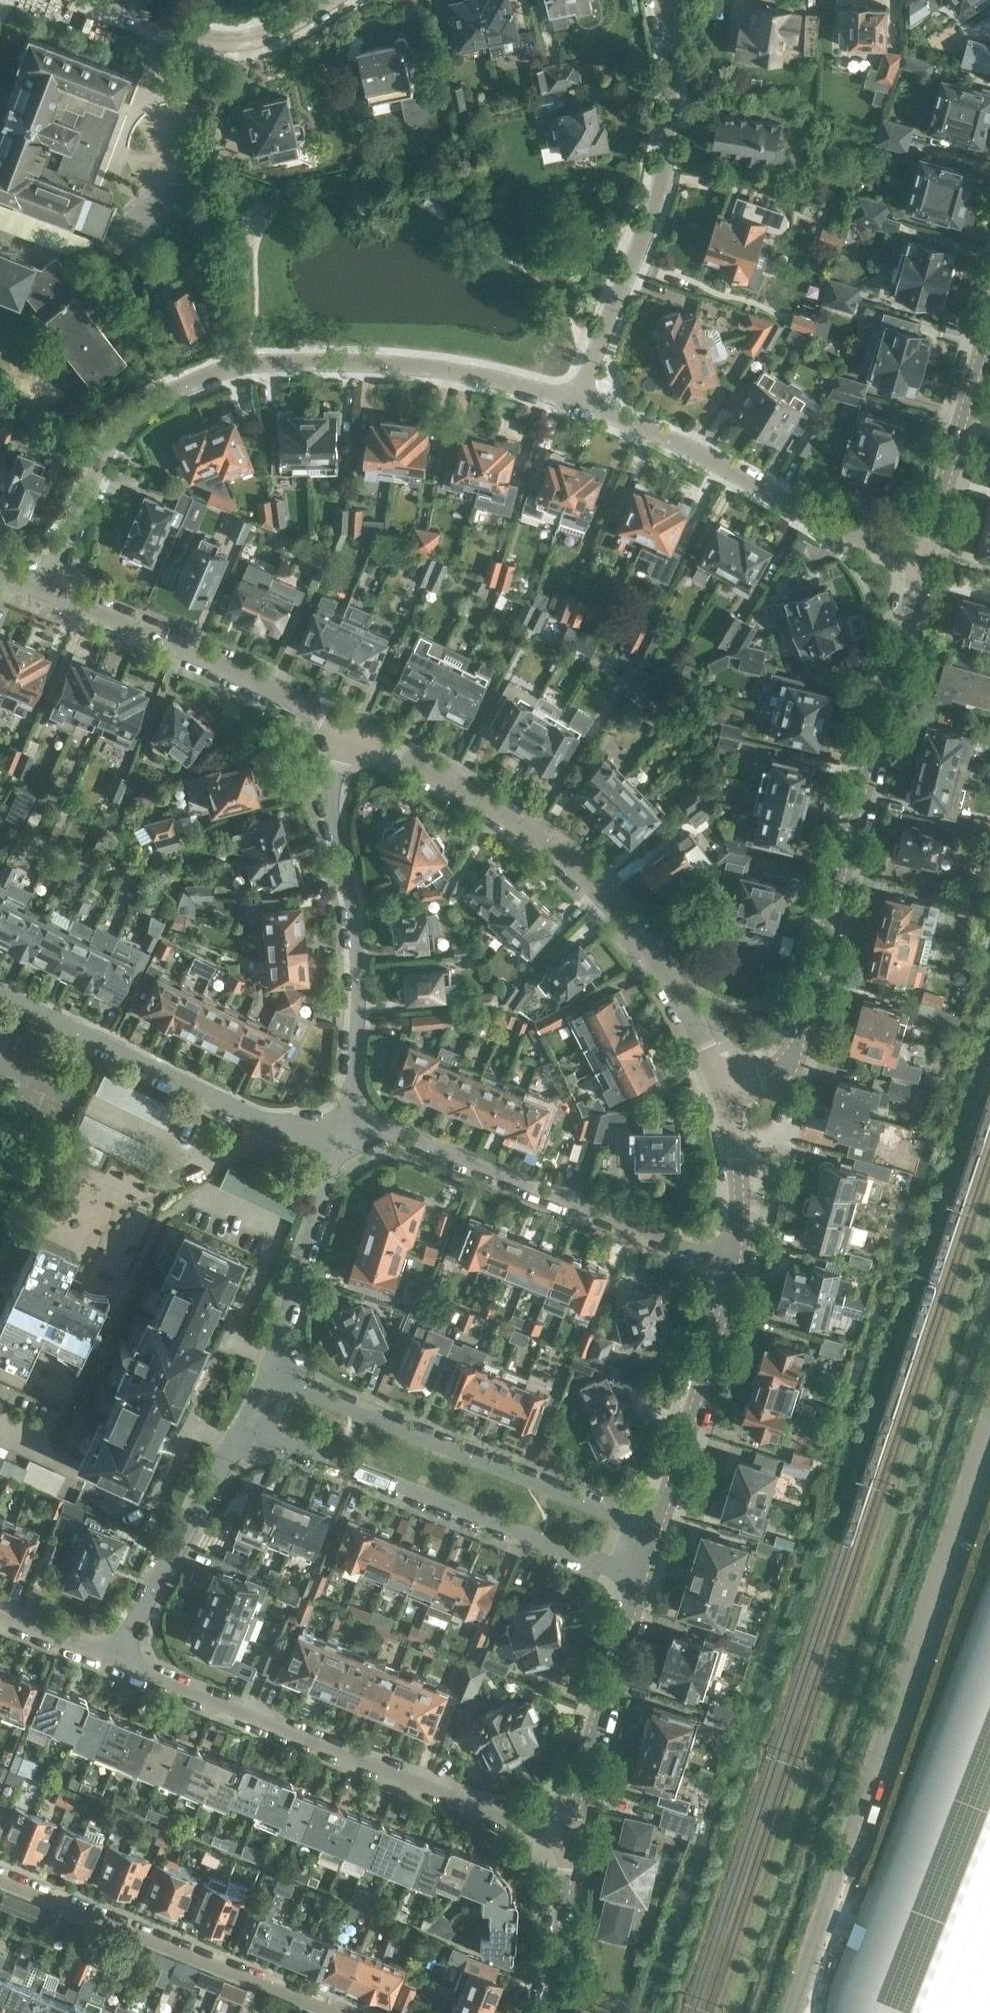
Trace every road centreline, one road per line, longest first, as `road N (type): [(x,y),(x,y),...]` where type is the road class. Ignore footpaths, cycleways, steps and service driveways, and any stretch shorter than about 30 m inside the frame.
road 1 (residential): [(45,589),(101,477),(160,401),(207,375),(252,364),(347,360),(441,368),(581,400)]
road 2 (residential): [(726,1086),(763,1079),(792,1055),(801,1033),(922,557)]
road 3 (residential): [(726,1086),(674,981),(562,848),(514,813),(352,733)]
road 4 (residential): [(131,1655),(153,1681),(569,1844)]
road 5 (residential): [(236,1442),(637,1600)]
road 6 (residential): [(655,1534),(269,1373)]
road 7 (residential): [(581,400),(675,125),(661,0)]
road 8 (residential): [(736,1263),(356,1123)]
road 9 (residential): [(356,1123),(359,986),(334,787),(352,733)]
road 10 (residential): [(922,557),(843,533),(581,400)]
road 11 (residential): [(350,2012),(0,1874)]
road 12 (residential): [(337,1138),(260,1119),(0,995)]
road 13 (residential): [(352,733),(45,589)]
road 14 (residential): [(655,1534),(736,1263)]
road 15 (residential): [(569,1844),(637,1600)]
road 16 (residential): [(922,557),(989,320)]
road 17 (residential): [(269,1373),(337,1138)]
road 18 (residential): [(329,0),(239,39),(178,29),(101,0)]
road 19 (residential): [(131,1655),(236,1442)]
road 20 (residential): [(736,1263),(741,1207),(726,1086)]
road 21 (residential): [(555,2012),(569,1844)]
road 22 (residential): [(0,1618),(101,1654),(131,1655)]

